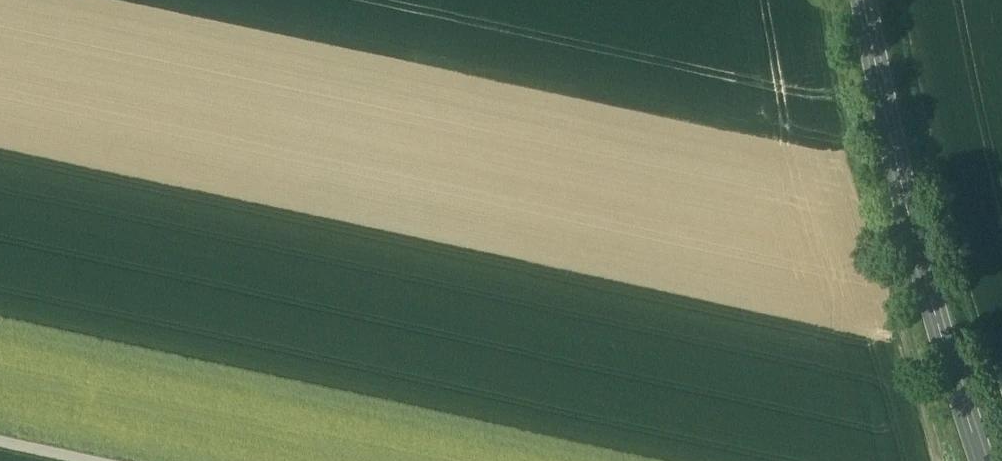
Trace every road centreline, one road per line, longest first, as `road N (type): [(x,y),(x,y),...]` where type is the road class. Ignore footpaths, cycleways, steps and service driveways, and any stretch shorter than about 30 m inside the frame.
road 1 (tertiary): [(984,460),(925,274),(866,0)]
road 2 (track): [(826,0),(872,215),(939,460)]

